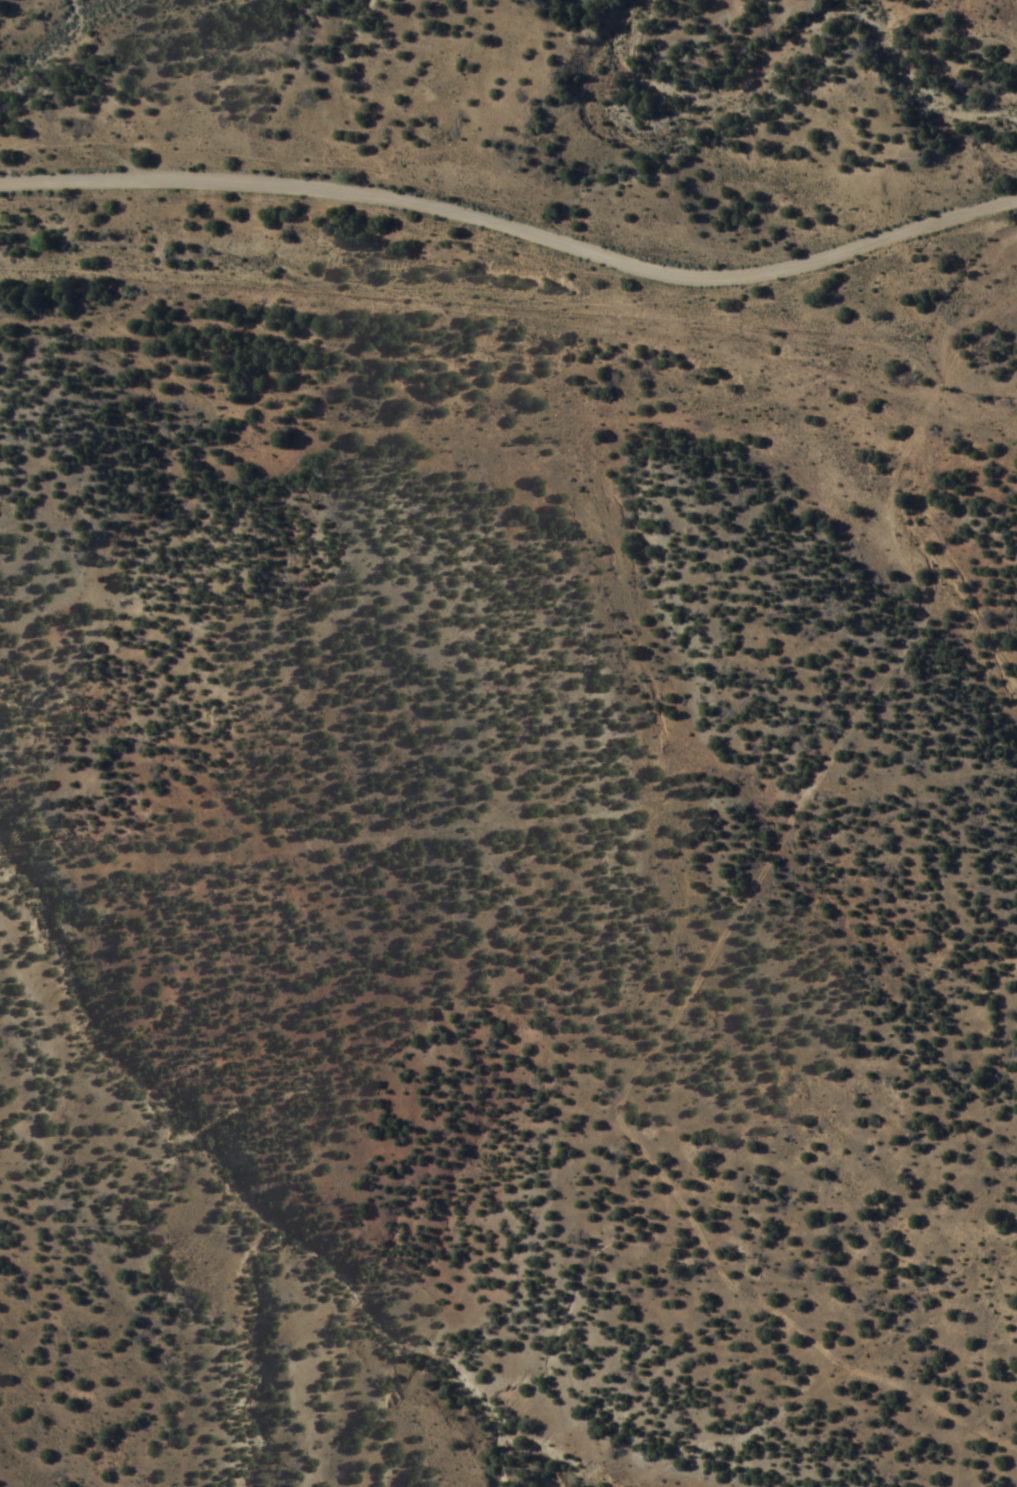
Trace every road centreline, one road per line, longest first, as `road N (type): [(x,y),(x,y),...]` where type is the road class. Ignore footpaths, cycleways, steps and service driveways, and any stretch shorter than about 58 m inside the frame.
road 1 (residential): [(0,179),(200,179),(452,208),(685,274),(772,272),(1016,198)]

